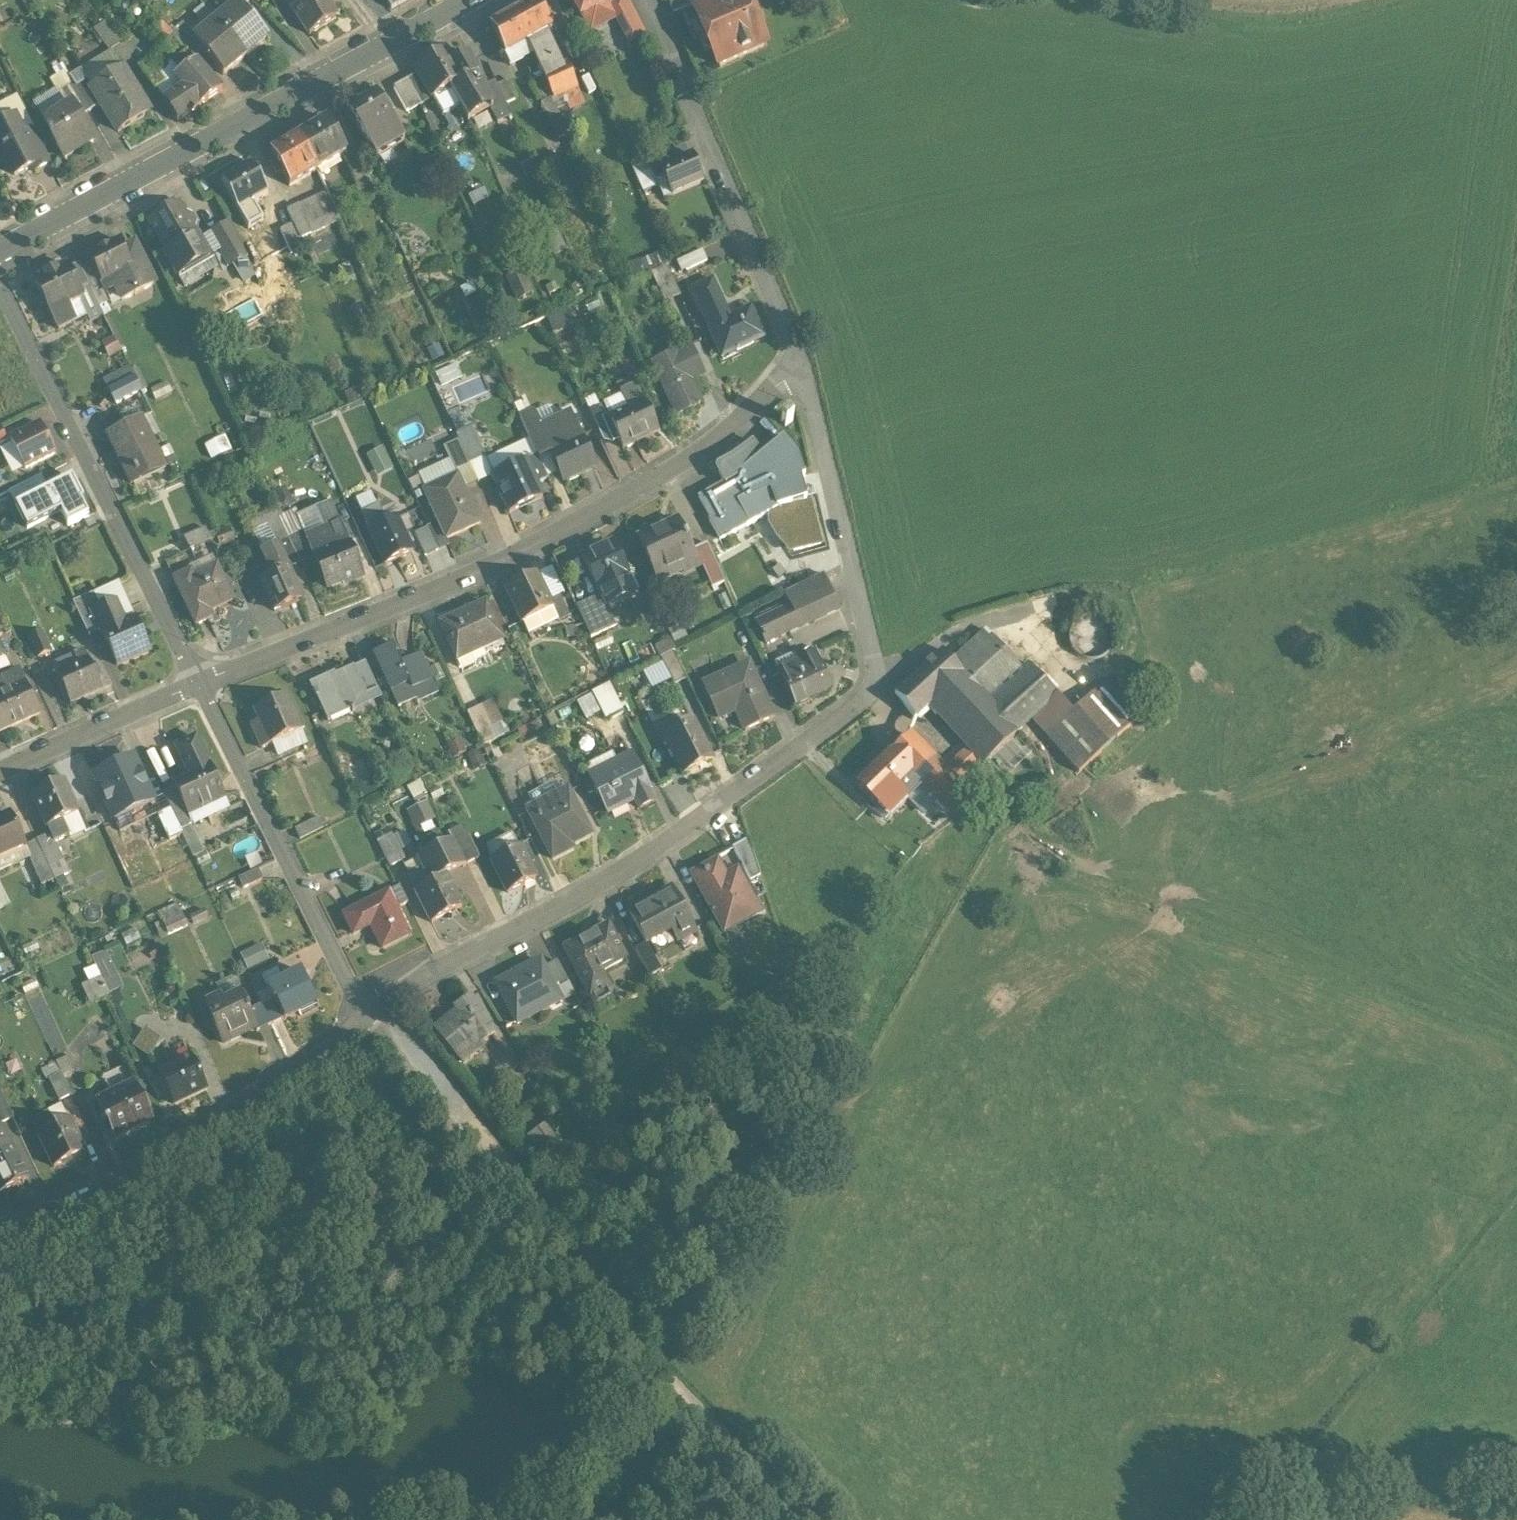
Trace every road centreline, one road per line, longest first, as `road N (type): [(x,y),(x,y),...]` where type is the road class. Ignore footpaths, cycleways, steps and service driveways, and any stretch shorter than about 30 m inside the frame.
road 1 (residential): [(801,377),(875,692),(685,831),(365,1018)]
road 2 (residential): [(801,377),(722,444),(564,538),(458,590),(196,693)]
road 3 (tertiary): [(494,0),(0,268)]
road 4 (track): [(365,1018),(574,1281),(645,1351)]
road 5 (residential): [(0,304),(196,693)]
road 6 (residential): [(365,1018),(88,1199),(0,1223)]
road 7 (residential): [(637,0),(801,377)]
road 8 (residential): [(196,693),(365,1018)]
road 9 (track): [(1446,0),(1311,39),(1103,15)]
road 10 (residential): [(196,693),(0,783)]
road 11 (track): [(680,1394),(808,1519)]

